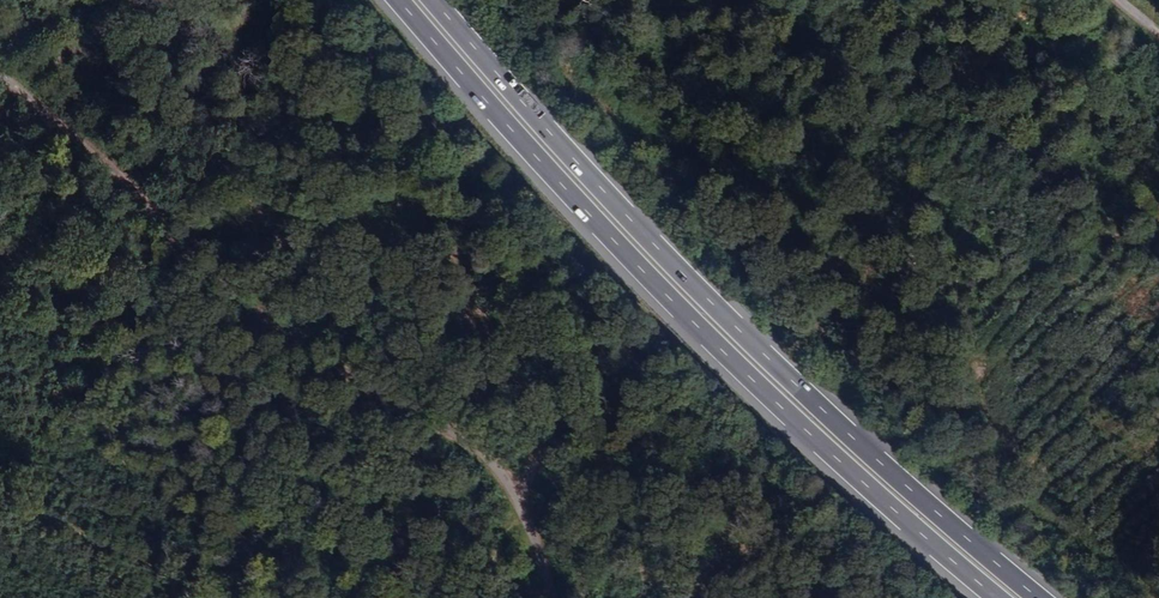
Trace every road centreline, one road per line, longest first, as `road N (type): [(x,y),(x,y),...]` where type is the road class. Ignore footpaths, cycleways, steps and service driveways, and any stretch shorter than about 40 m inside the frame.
road 1 (motorway): [(1038,597),(734,326),(560,146),(434,0)]
road 2 (motorway): [(398,0),(705,335),(997,597)]
road 3 (track): [(553,597),(526,487),(260,318),(0,73)]

